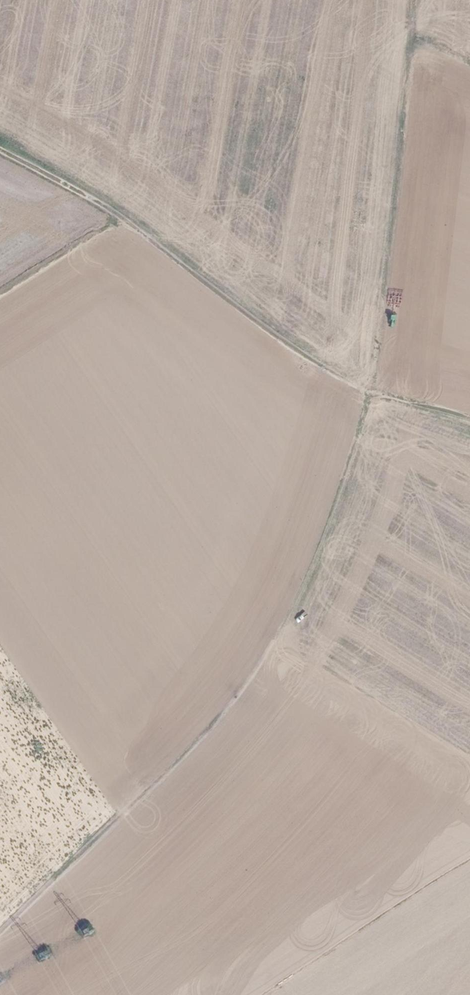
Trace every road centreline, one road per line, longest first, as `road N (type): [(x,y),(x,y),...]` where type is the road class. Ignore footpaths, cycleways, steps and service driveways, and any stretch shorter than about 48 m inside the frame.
road 1 (track): [(415,33),(398,219),(367,392),(318,544),(253,682),(0,932)]
road 2 (track): [(469,425),(367,392),(118,216),(0,154)]
road 3 (track): [(469,766),(267,647)]

